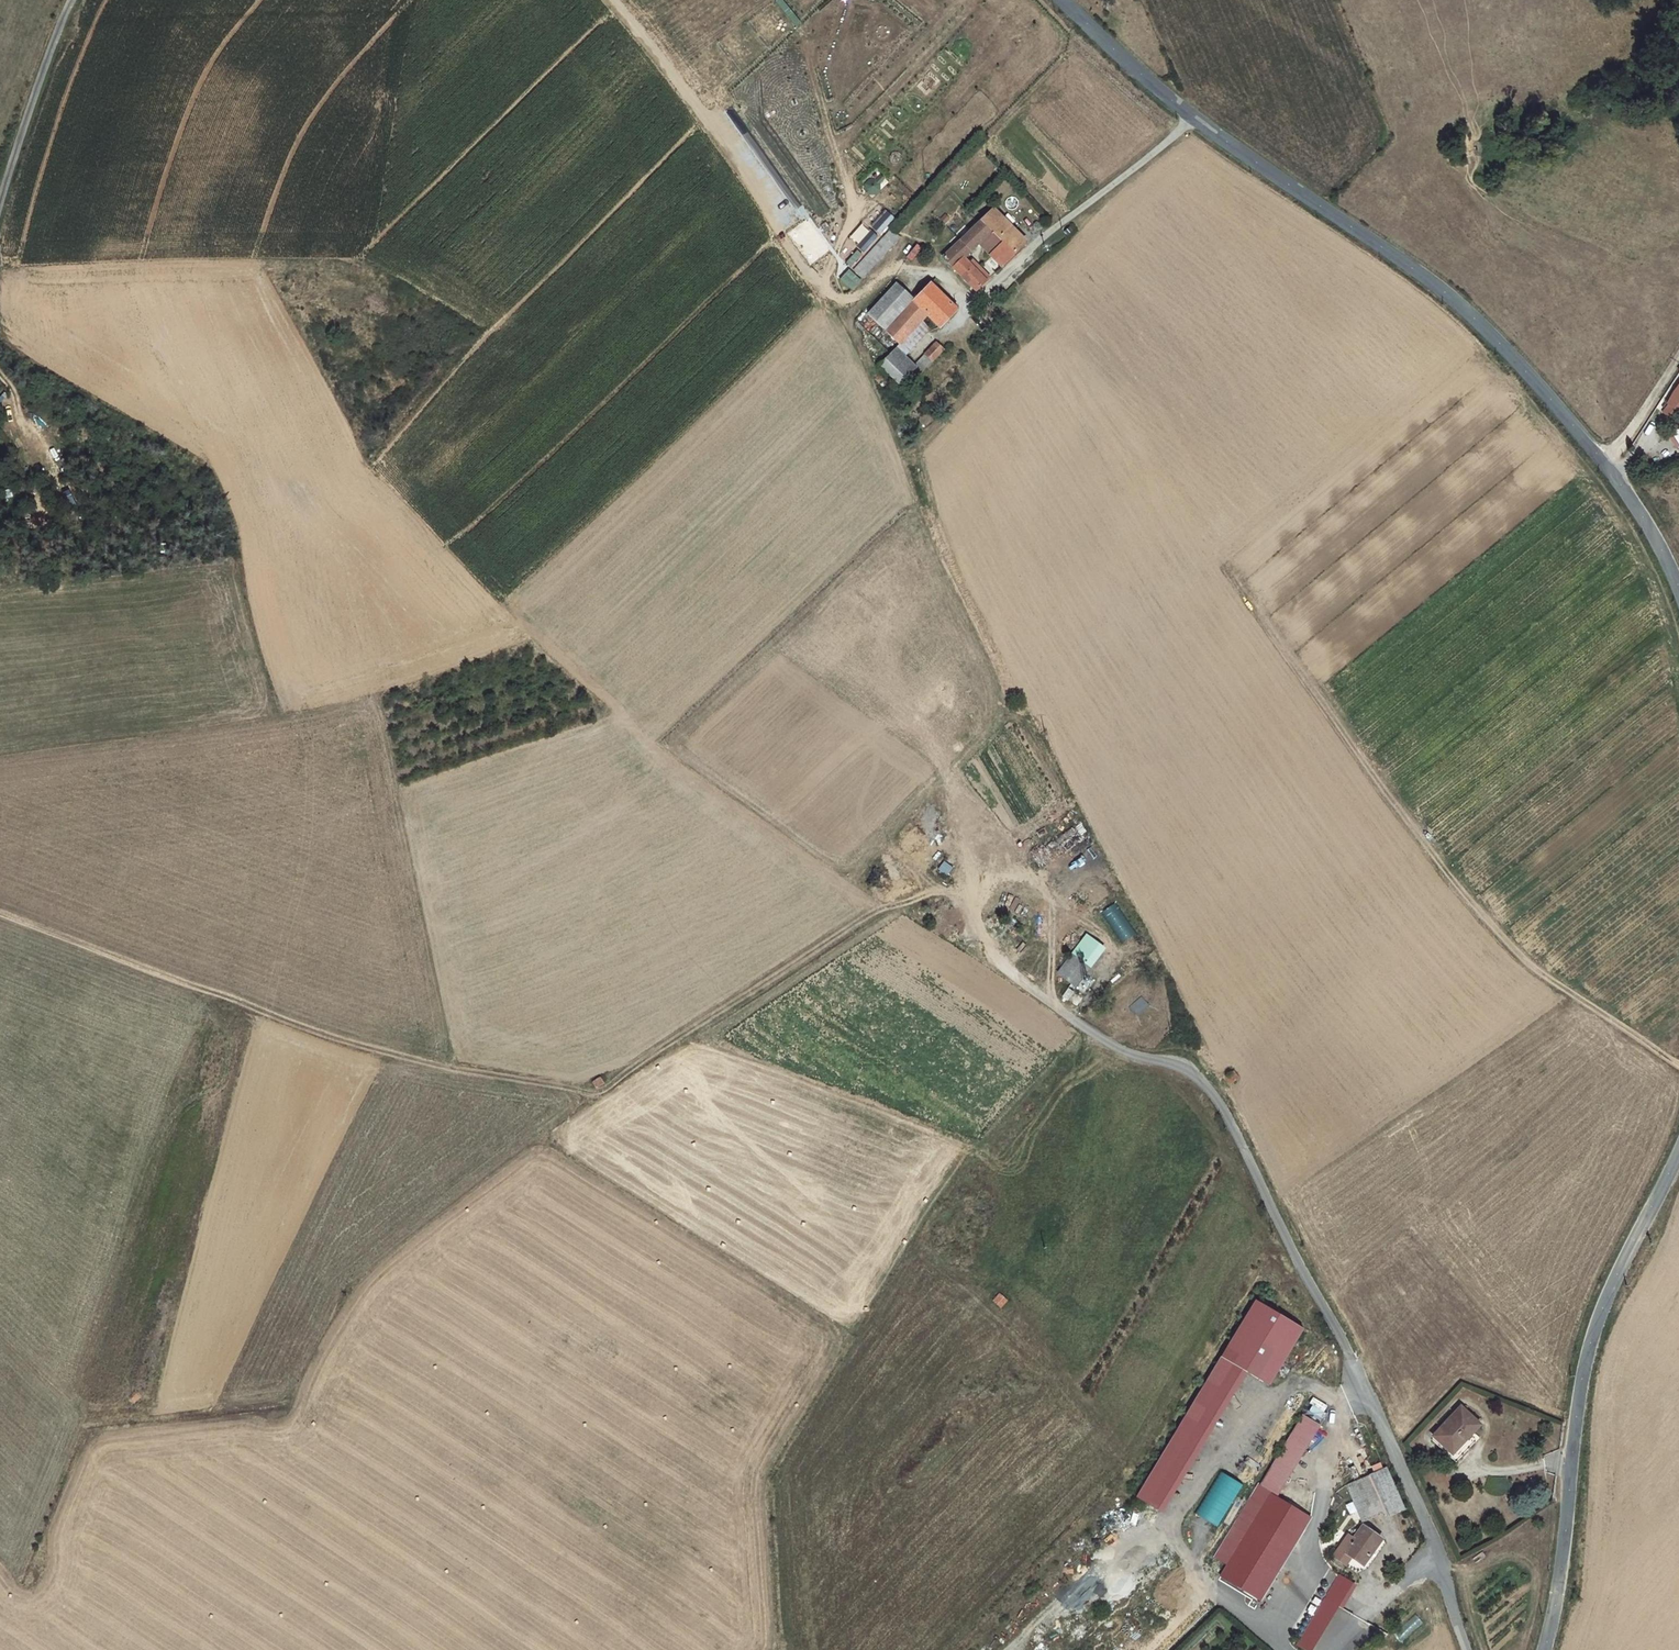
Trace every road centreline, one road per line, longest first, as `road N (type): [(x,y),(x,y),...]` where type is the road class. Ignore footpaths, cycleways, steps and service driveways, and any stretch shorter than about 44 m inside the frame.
road 1 (track): [(0,913),(320,1033),(587,1093),(606,1089),(872,912),(943,889),(967,899),(1002,969),(1049,999)]
road 2 (tertiary): [(1062,0),(1159,92),(1459,302),(1607,466),(1678,589)]
road 3 (residential): [(1049,999),(1131,1054),(1204,1080),(1227,1113),(1366,1390),(1469,1649)]
road 4 (tertiary): [(1678,1154),(1589,1343),(1558,1591),(1542,1649)]
road 5 (track): [(628,0),(859,341)]
road 6 (unclassified): [(0,194),(68,0)]

